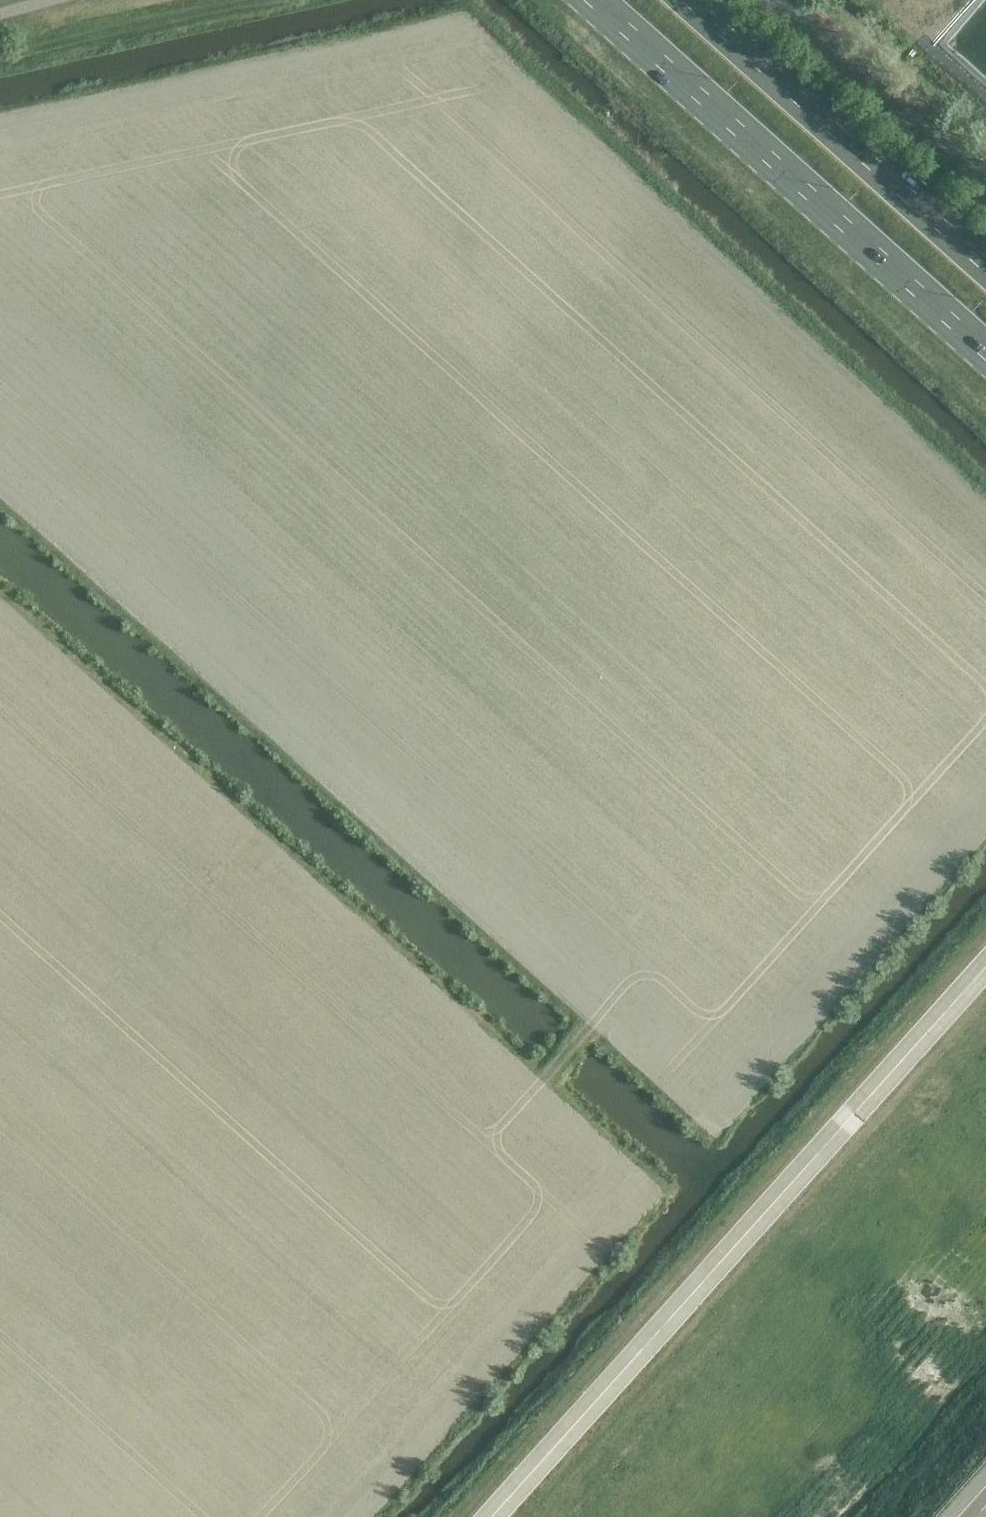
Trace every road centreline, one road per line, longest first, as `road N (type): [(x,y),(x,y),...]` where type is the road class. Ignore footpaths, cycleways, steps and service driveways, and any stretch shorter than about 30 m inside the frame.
road 1 (trunk): [(603,0),(985,343)]
road 2 (trunk): [(985,267),(688,0)]
road 3 (unclassified): [(985,188),(778,0)]

